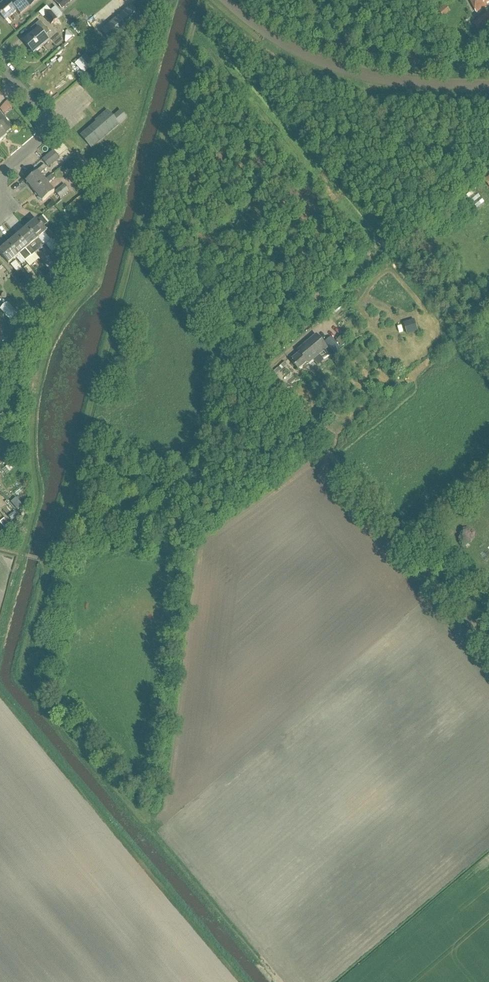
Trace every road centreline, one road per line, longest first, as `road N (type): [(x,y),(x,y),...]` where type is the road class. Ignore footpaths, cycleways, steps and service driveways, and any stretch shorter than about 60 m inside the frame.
road 1 (track): [(200,0),(49,562)]
road 2 (track): [(270,981),(22,688),(49,562)]
road 3 (unclassified): [(274,392),(488,640)]
road 4 (unclassified): [(488,85),(343,71),(266,33),(227,0)]

